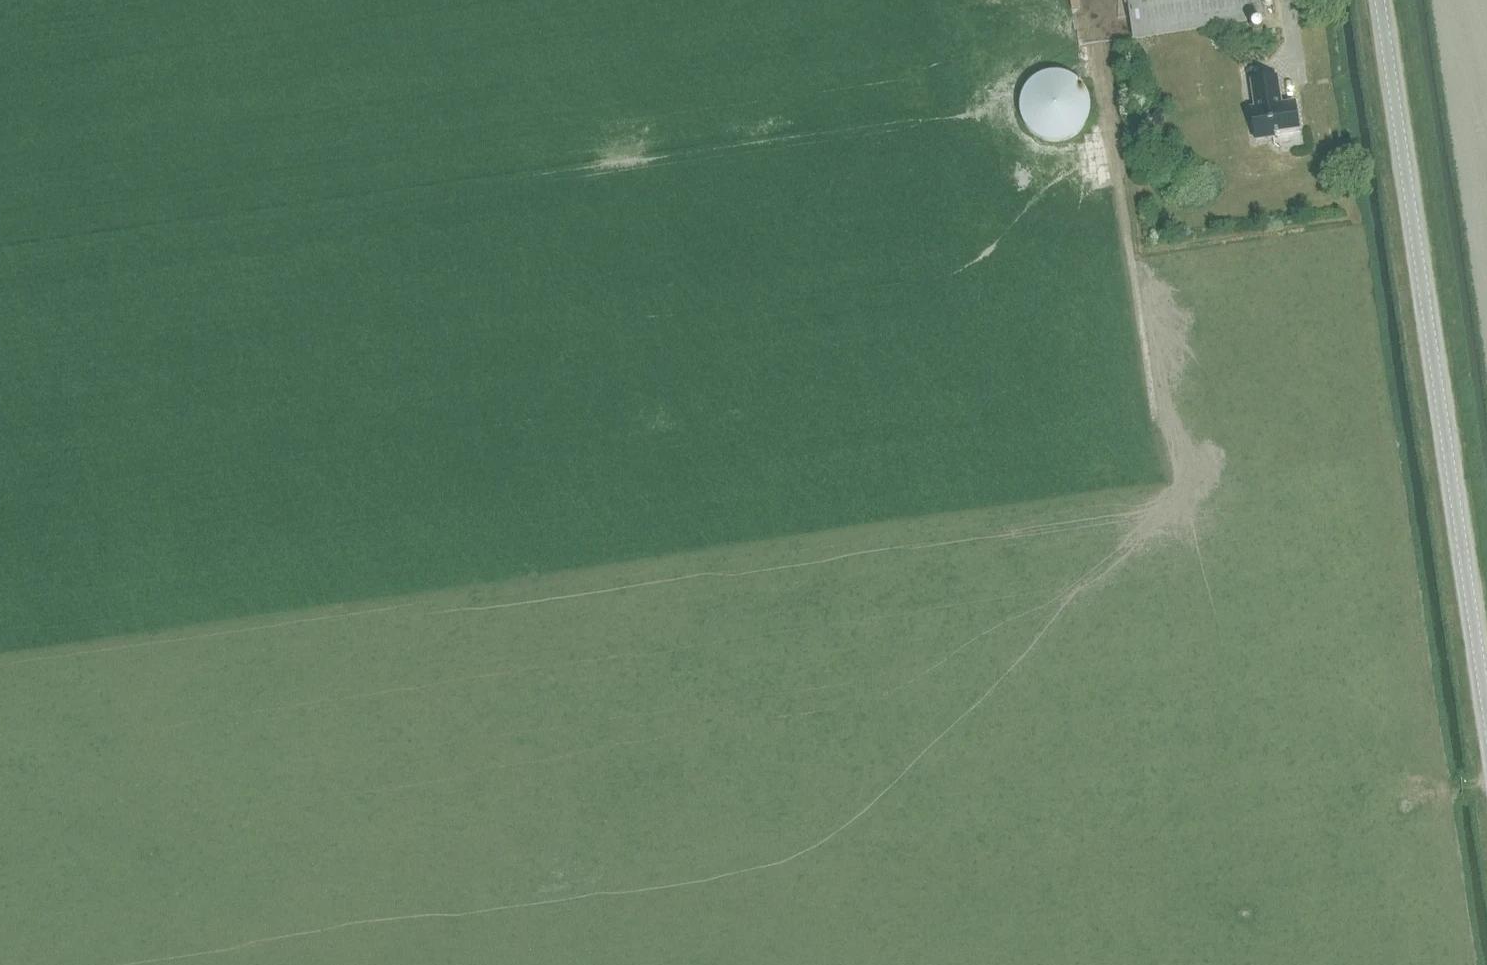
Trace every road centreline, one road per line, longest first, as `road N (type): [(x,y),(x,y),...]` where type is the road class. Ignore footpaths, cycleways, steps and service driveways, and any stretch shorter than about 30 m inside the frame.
road 1 (unclassified): [(1486,708),(1383,0)]

